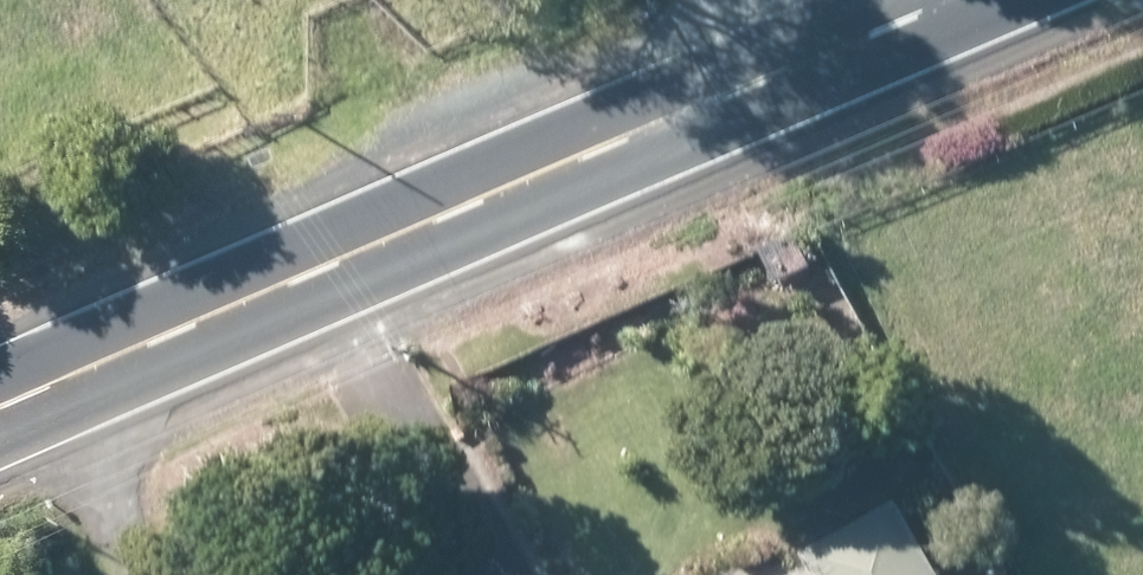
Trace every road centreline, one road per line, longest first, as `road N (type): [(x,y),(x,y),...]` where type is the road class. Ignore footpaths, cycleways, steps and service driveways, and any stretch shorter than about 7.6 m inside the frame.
road 1 (secondary): [(816,57),(0,407)]
road 2 (track): [(27,395),(129,574)]
road 3 (secondary): [(950,0),(816,57)]

